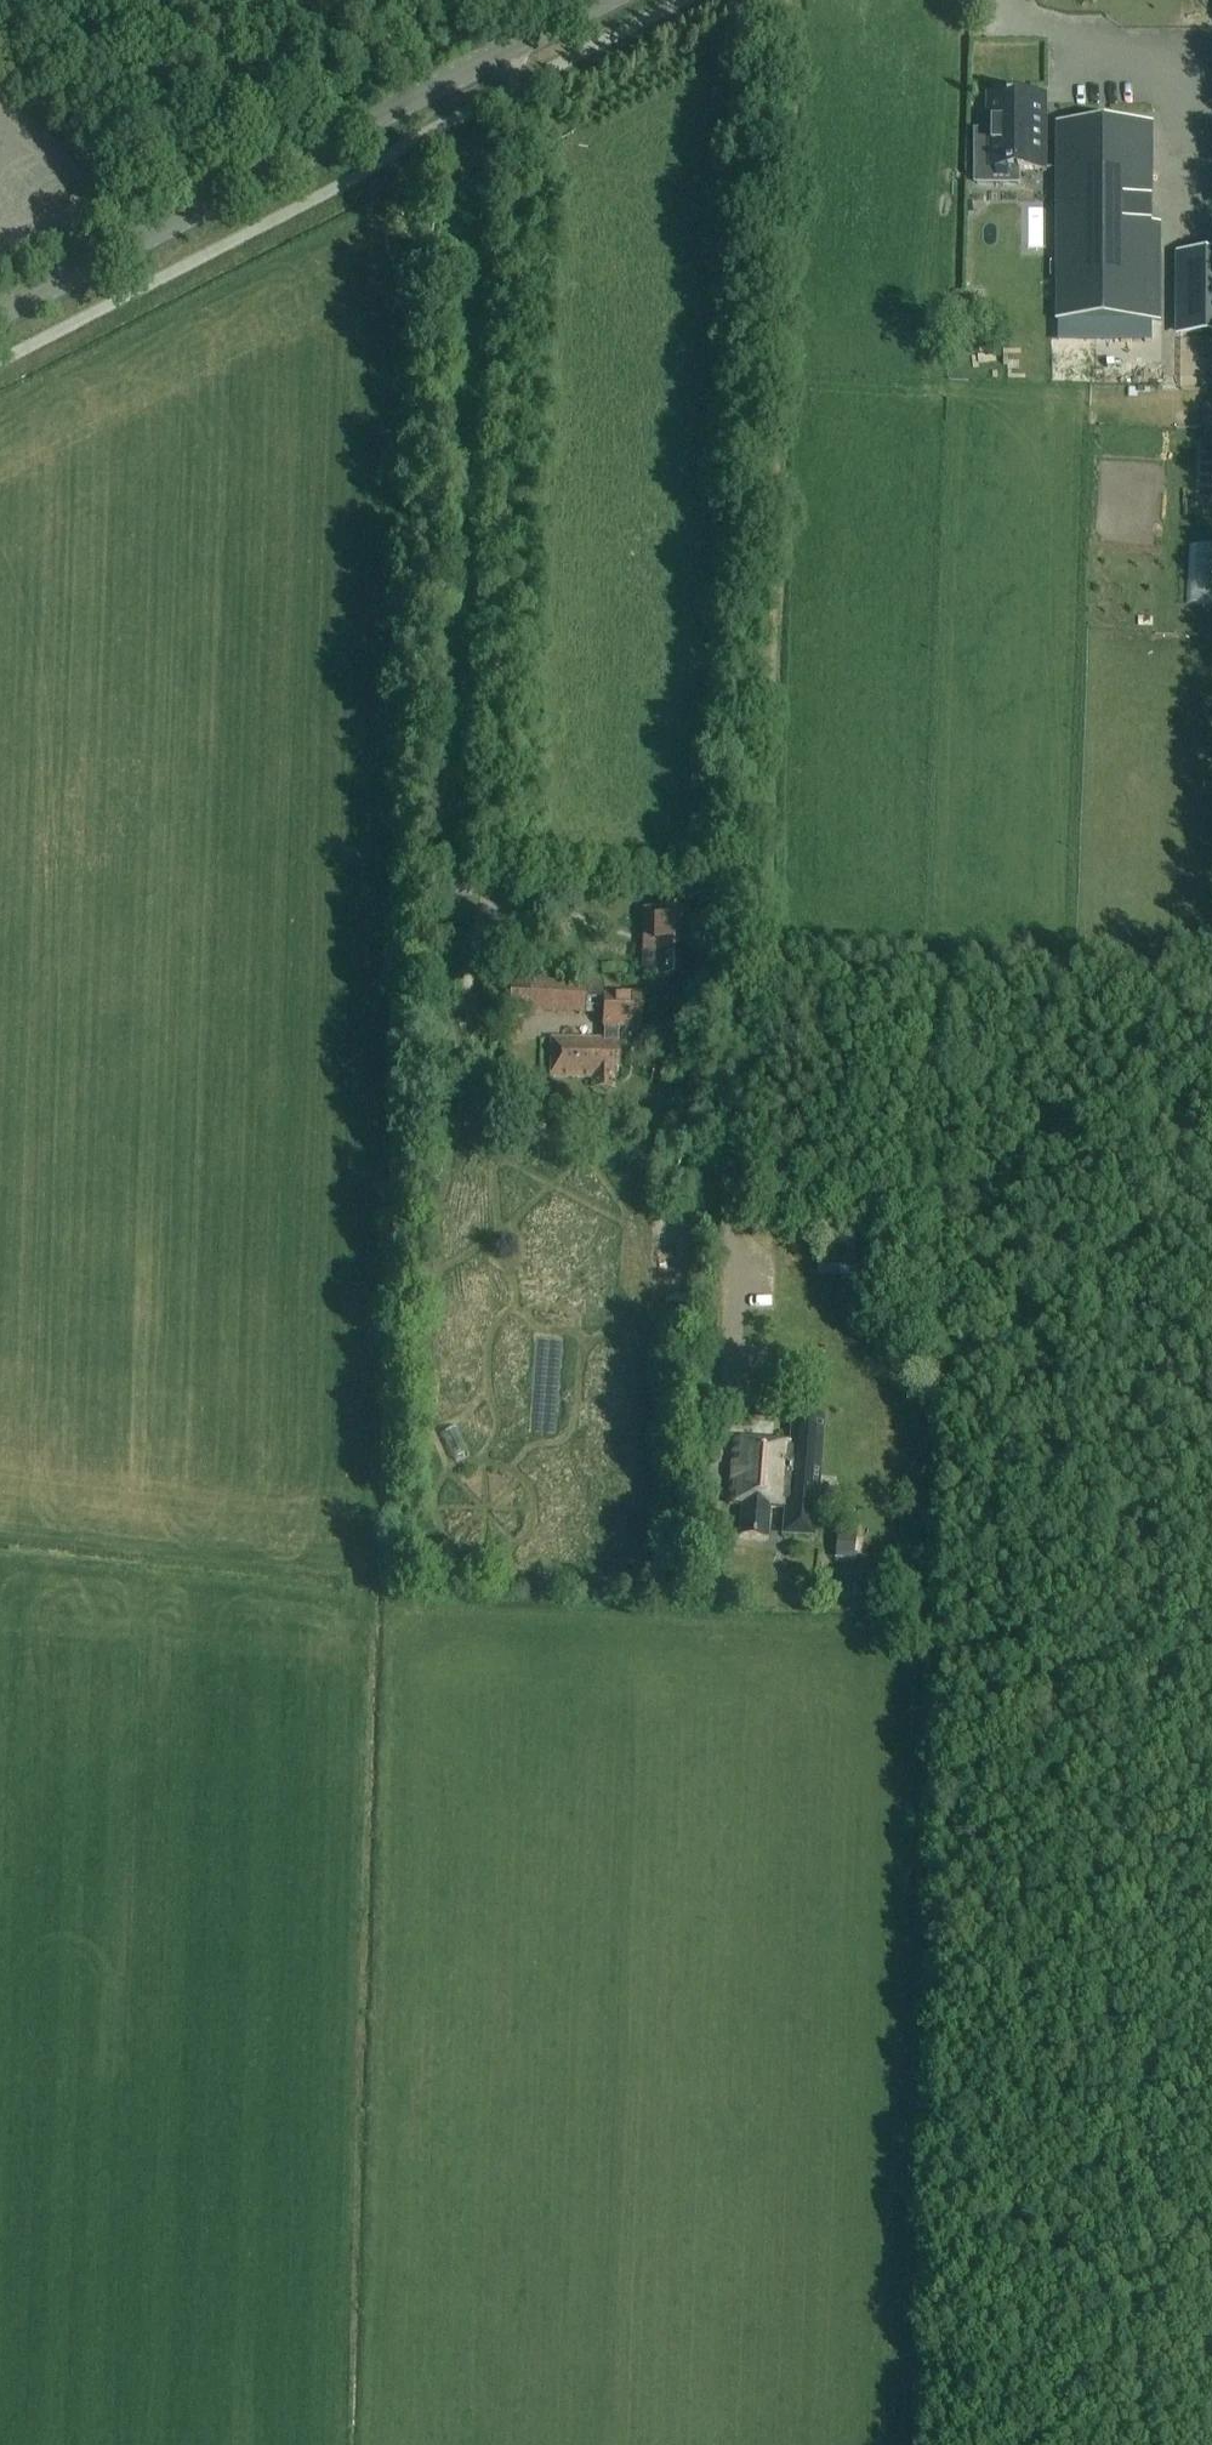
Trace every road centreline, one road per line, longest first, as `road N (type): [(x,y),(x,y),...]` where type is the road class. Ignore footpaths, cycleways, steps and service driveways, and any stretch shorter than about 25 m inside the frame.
road 1 (track): [(763,0),(724,1397)]
road 2 (tertiary): [(0,317),(610,0)]

